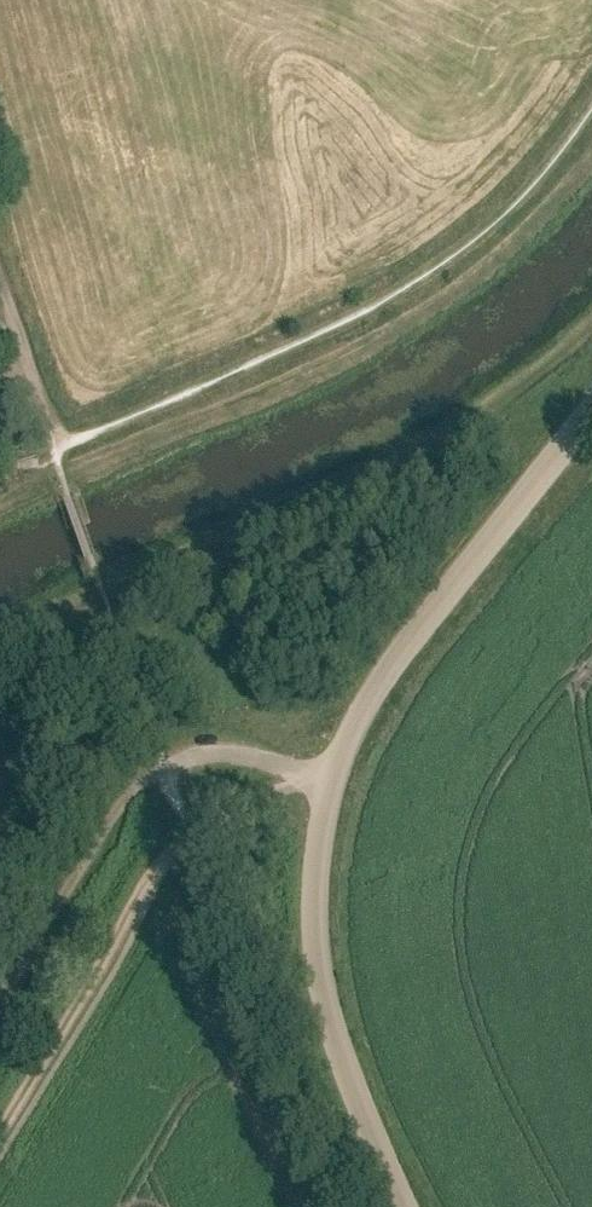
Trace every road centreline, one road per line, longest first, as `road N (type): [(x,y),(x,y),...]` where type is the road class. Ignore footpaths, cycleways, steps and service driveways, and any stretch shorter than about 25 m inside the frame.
road 1 (track): [(0,1125),(161,860),(234,811),(308,777)]
road 2 (tertiary): [(328,786),(352,725),(401,652),(591,411)]
road 3 (tertiary): [(405,1206),(351,1087),(317,985),(313,879),(328,786)]
road 4 (track): [(52,450),(0,284)]
road 5 (unclassified): [(163,762),(215,750),(328,786)]

